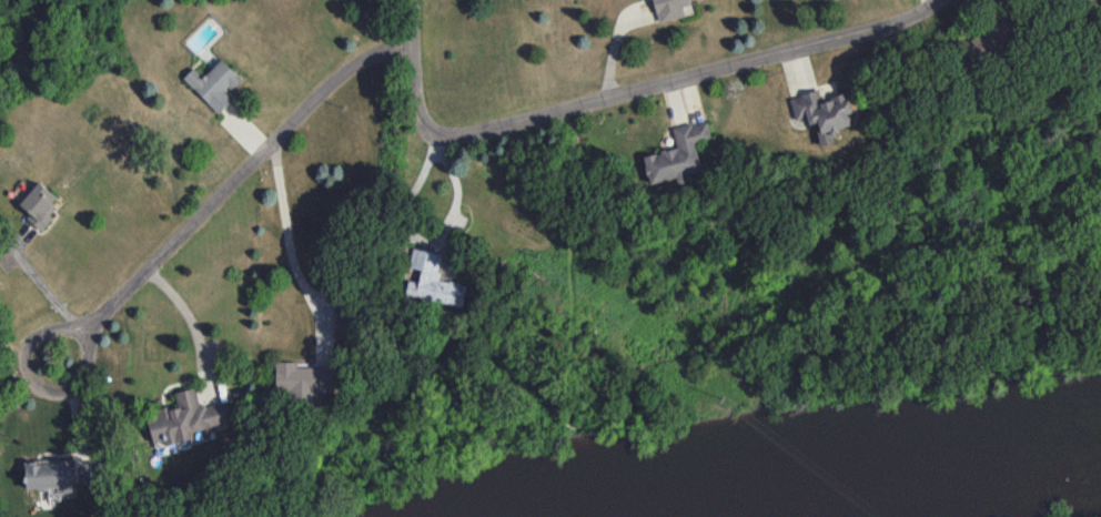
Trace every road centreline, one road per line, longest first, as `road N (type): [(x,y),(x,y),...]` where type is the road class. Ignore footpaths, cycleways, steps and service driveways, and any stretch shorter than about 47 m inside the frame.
road 1 (residential): [(943,0),(902,24),(484,130),(432,128)]
road 2 (residential): [(407,50),(354,64),(330,85),(80,335)]
road 3 (residential): [(85,376),(87,344),(71,328),(49,325),(30,336),(23,368),(36,386),(58,393),(85,376)]
road 4 (residential): [(407,0),(411,105),(432,128)]

